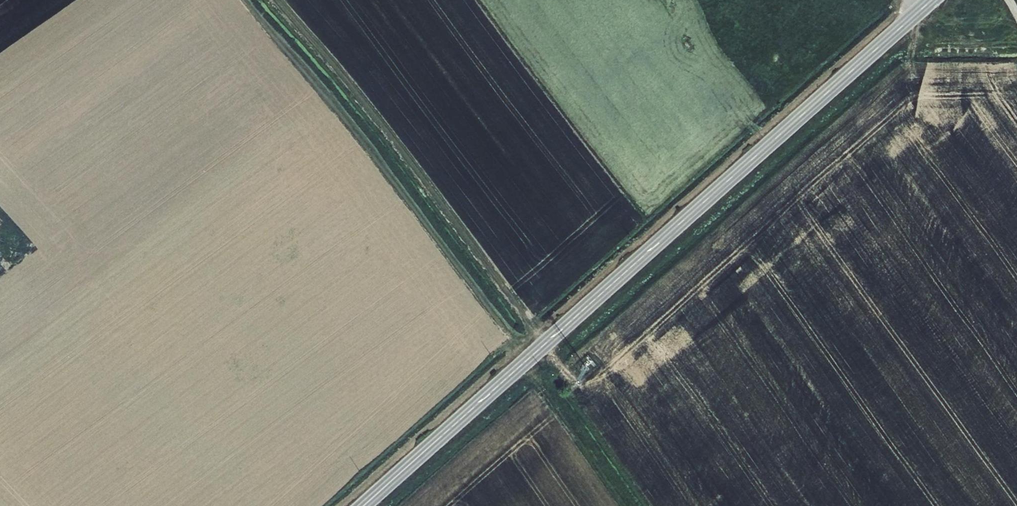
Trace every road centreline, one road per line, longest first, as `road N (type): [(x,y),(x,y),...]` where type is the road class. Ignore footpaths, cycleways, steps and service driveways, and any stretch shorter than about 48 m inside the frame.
road 1 (secondary): [(362,505),(931,0)]

